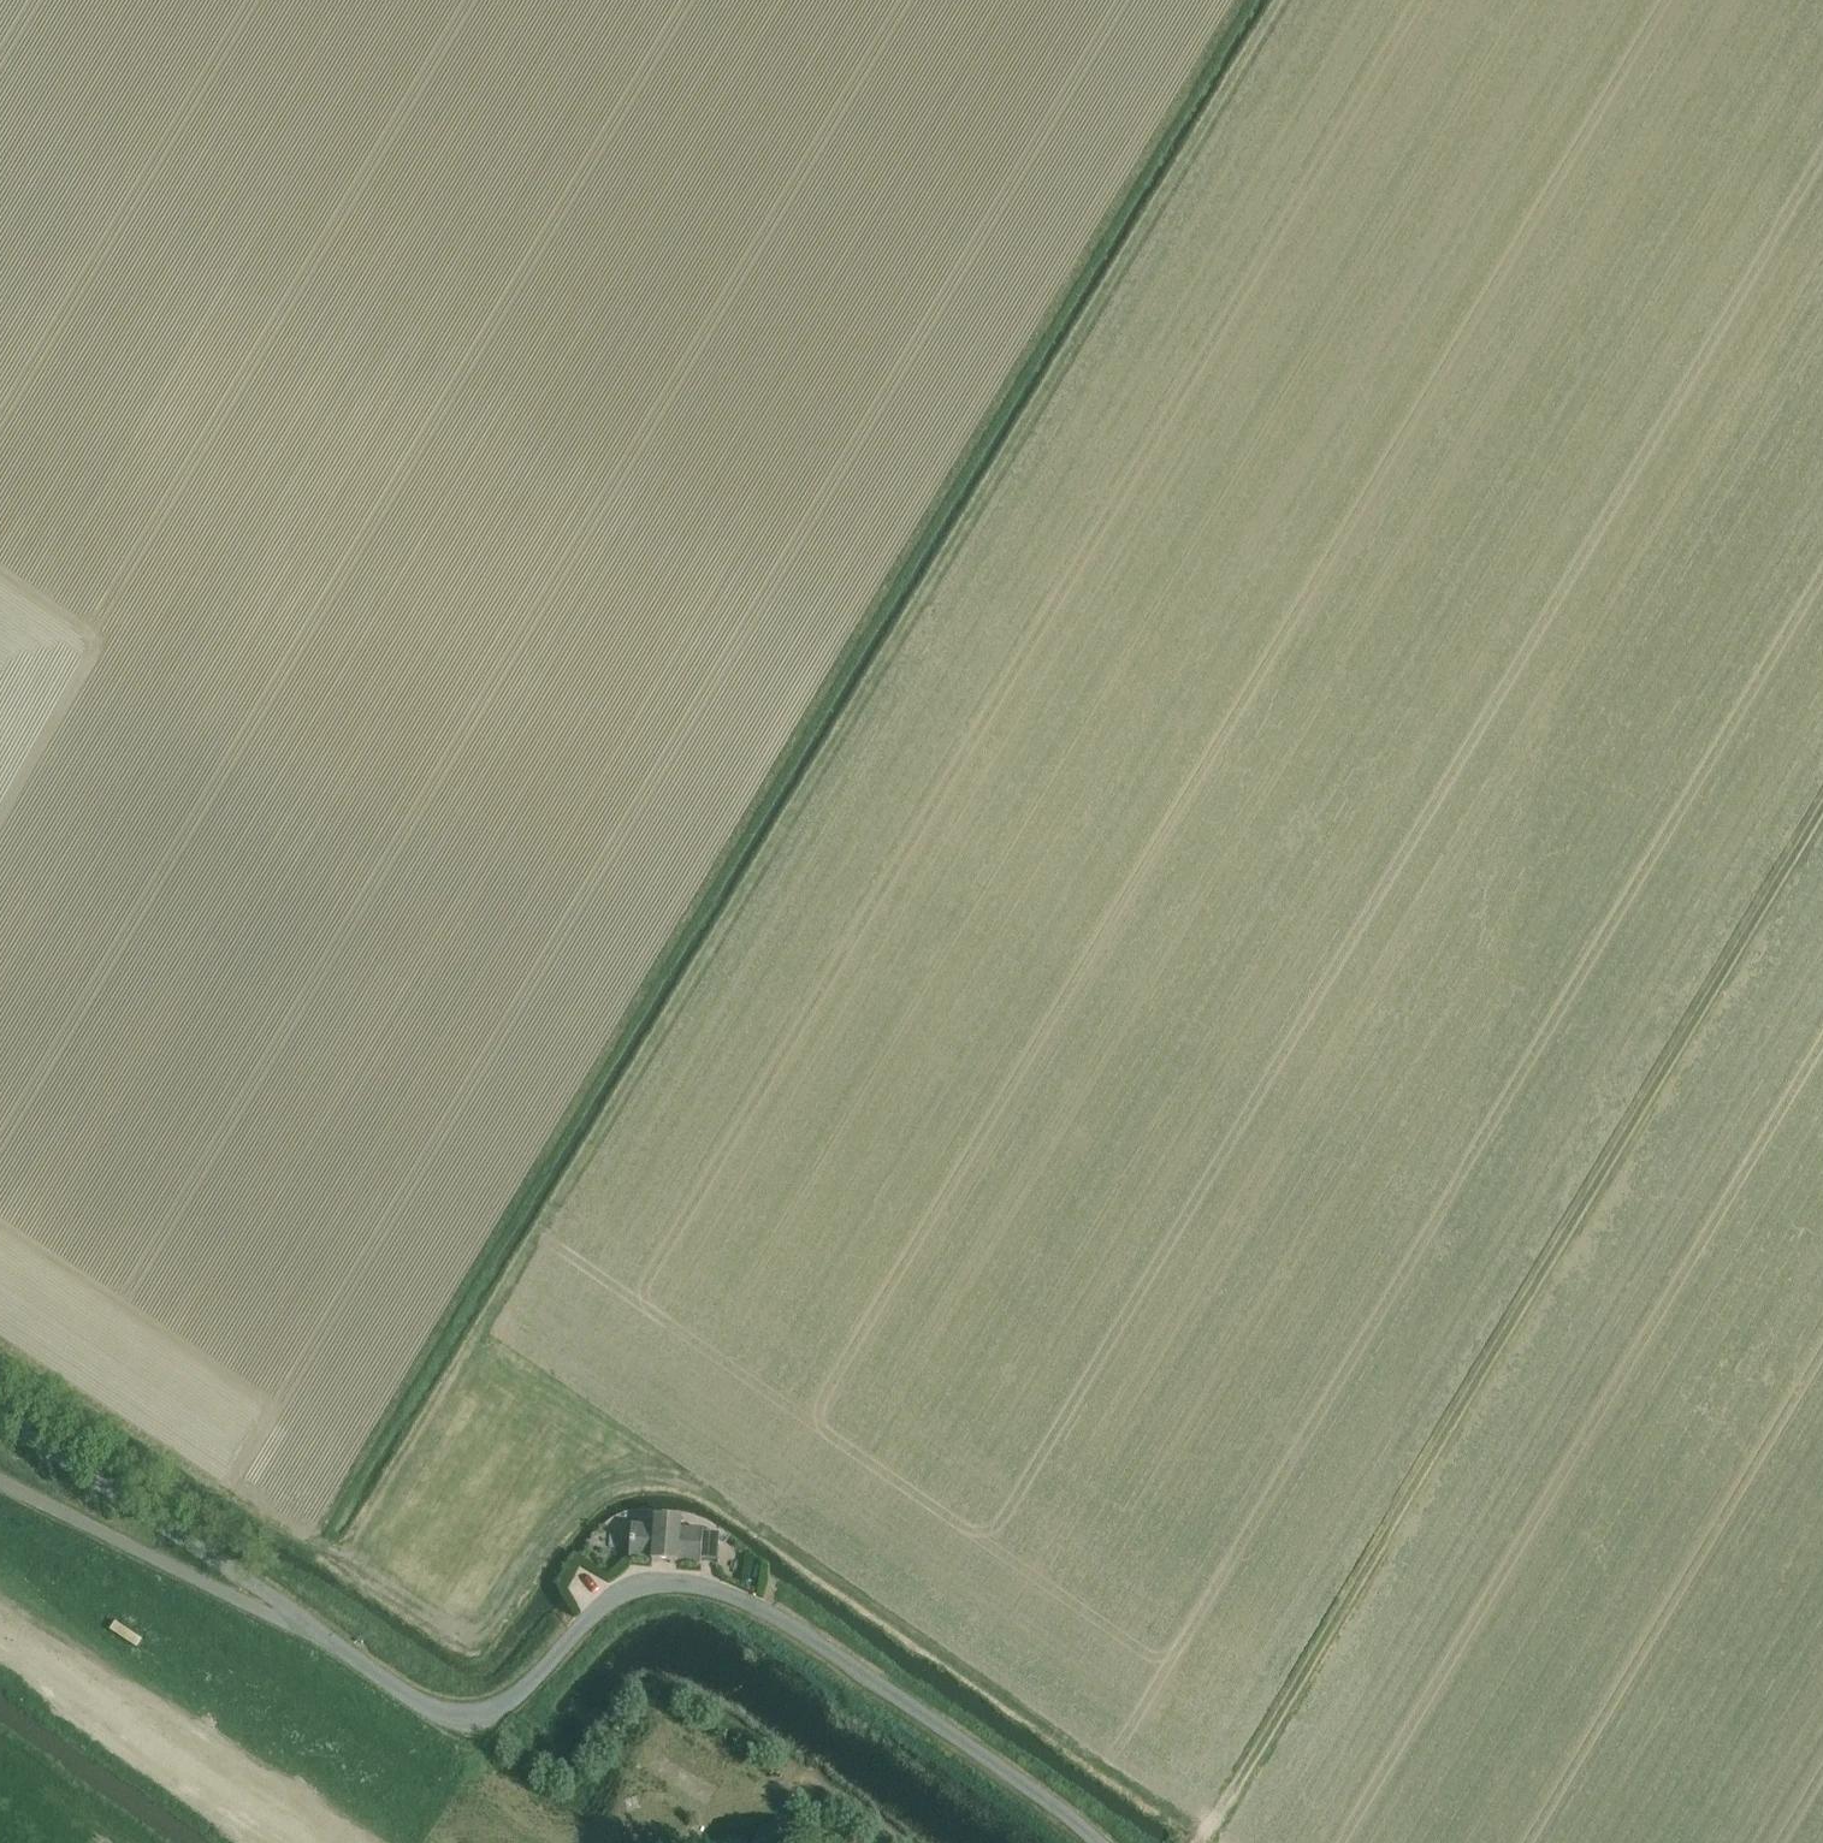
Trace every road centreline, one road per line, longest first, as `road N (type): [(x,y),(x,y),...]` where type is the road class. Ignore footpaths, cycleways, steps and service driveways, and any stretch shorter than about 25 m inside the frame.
road 1 (unclassified): [(1096,1842),(822,1647),(738,1596),(700,1583),(652,1583),(612,1597),(497,1708),(471,1713),(431,1702),(0,1418)]
road 2 (track): [(1822,820),(1212,1842)]

